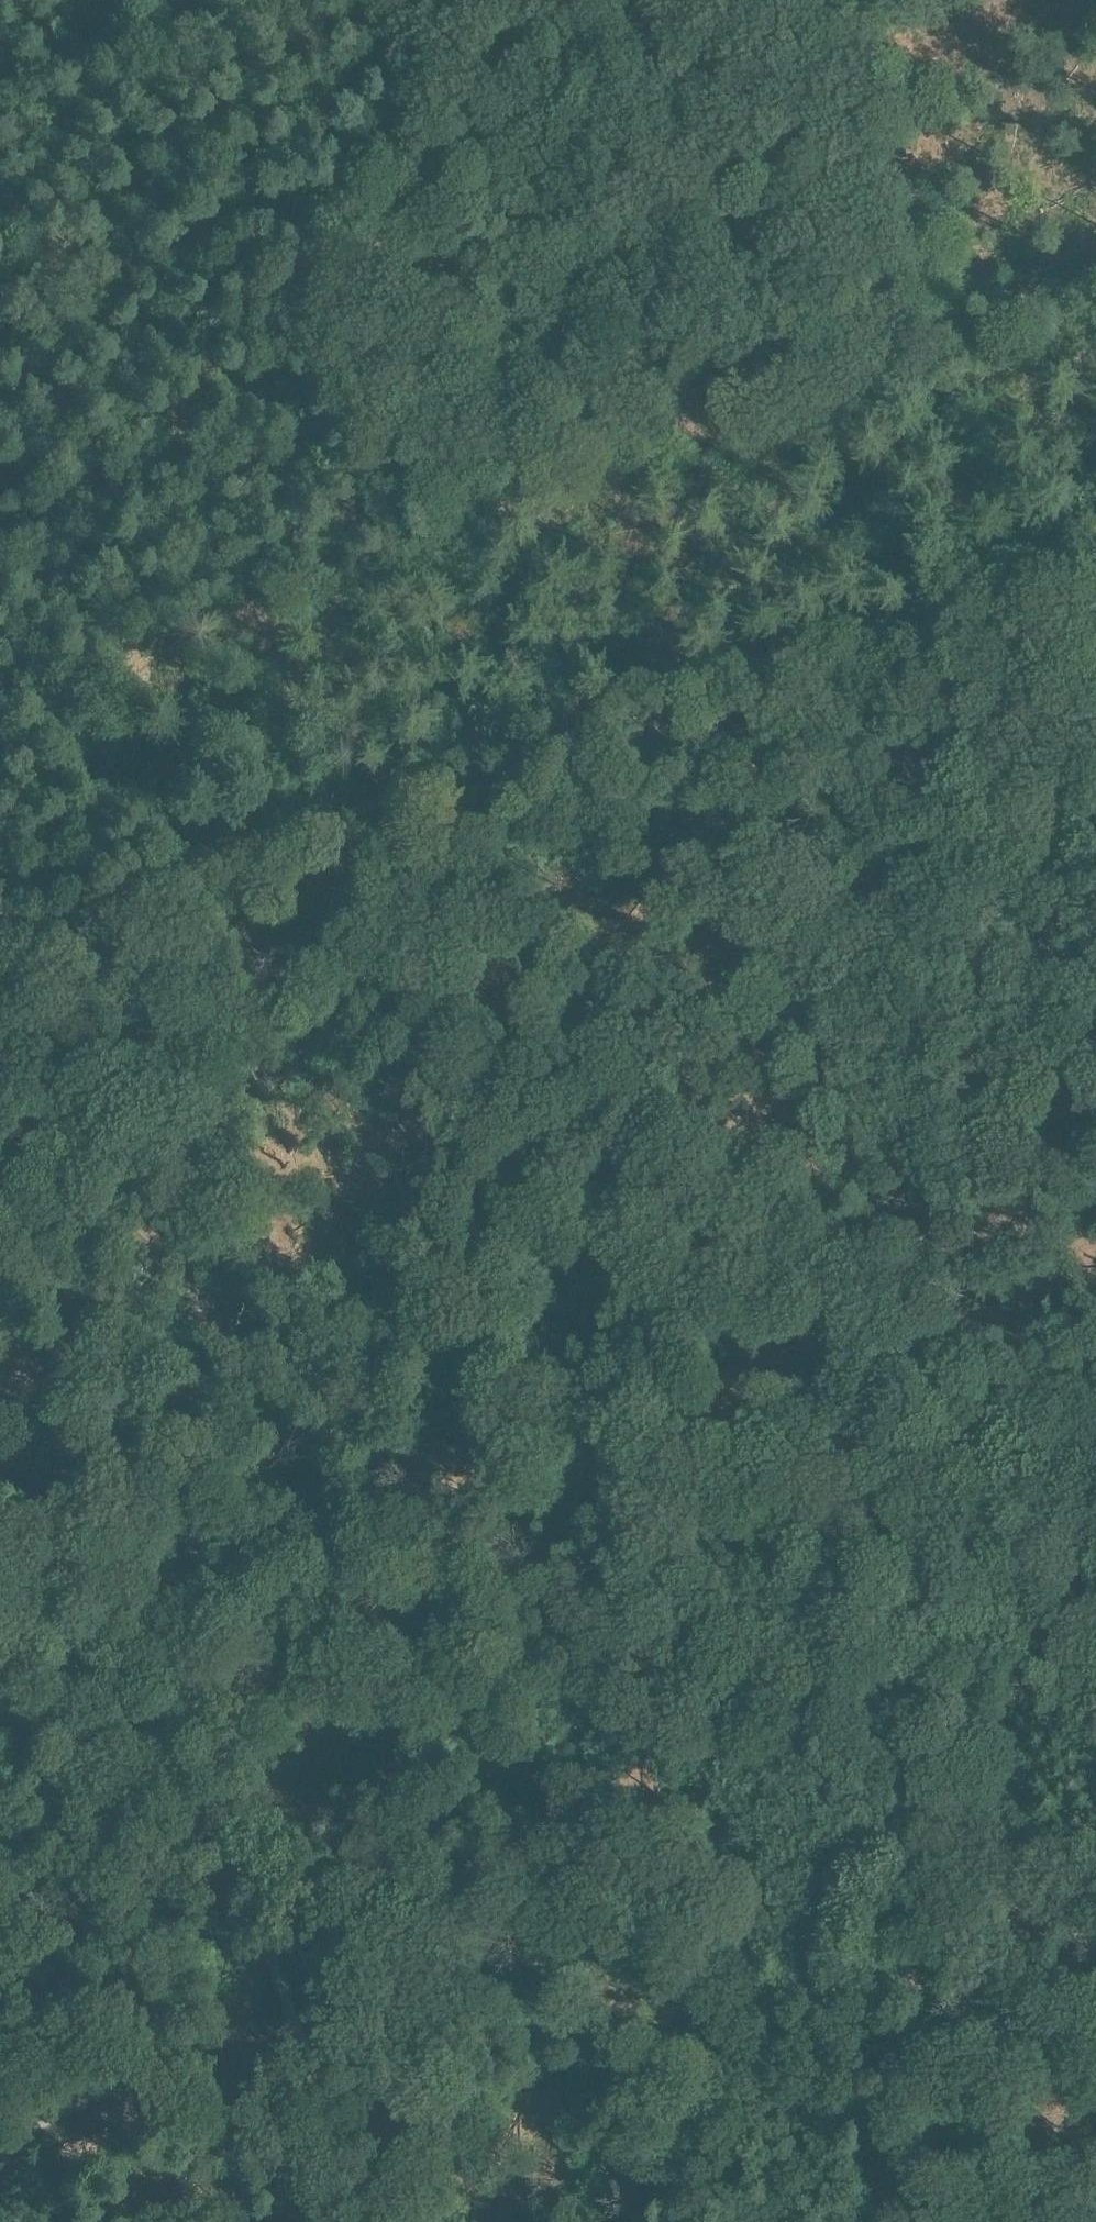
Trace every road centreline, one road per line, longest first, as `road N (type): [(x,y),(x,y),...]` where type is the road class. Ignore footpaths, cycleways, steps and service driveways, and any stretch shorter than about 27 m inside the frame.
road 1 (track): [(0,934),(1095,542)]
road 2 (track): [(294,2023),(0,1191)]
road 3 (track): [(734,675),(731,596),(770,281),(769,216),(732,0)]
road 4 (track): [(362,2221),(294,2023)]

